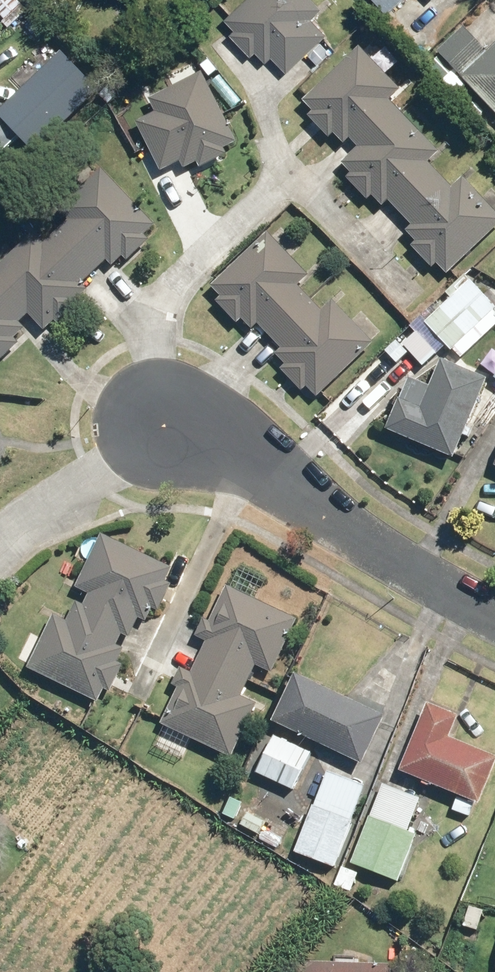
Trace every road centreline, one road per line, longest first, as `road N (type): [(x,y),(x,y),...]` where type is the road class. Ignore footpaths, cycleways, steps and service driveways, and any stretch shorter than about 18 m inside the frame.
road 1 (residential): [(165,425),(213,443),(396,562),(494,613)]
road 2 (residential): [(0,542),(165,425)]

